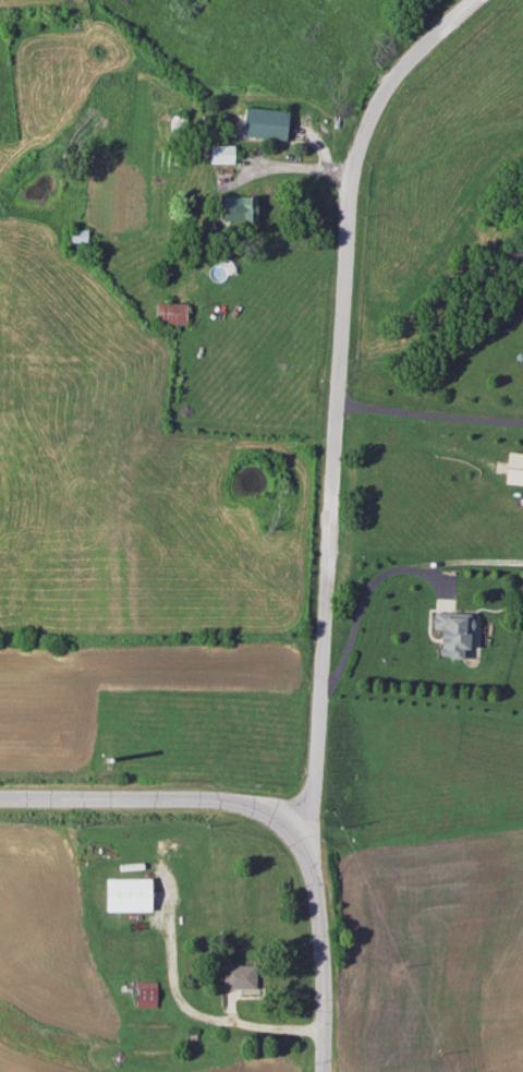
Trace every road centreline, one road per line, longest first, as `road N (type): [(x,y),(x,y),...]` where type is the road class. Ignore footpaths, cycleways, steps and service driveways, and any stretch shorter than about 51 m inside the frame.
road 1 (residential): [(475,0),(382,85),(351,162),(320,790),(299,834)]
road 2 (residential): [(0,797),(238,802),(283,819),(317,875),(330,1071)]

